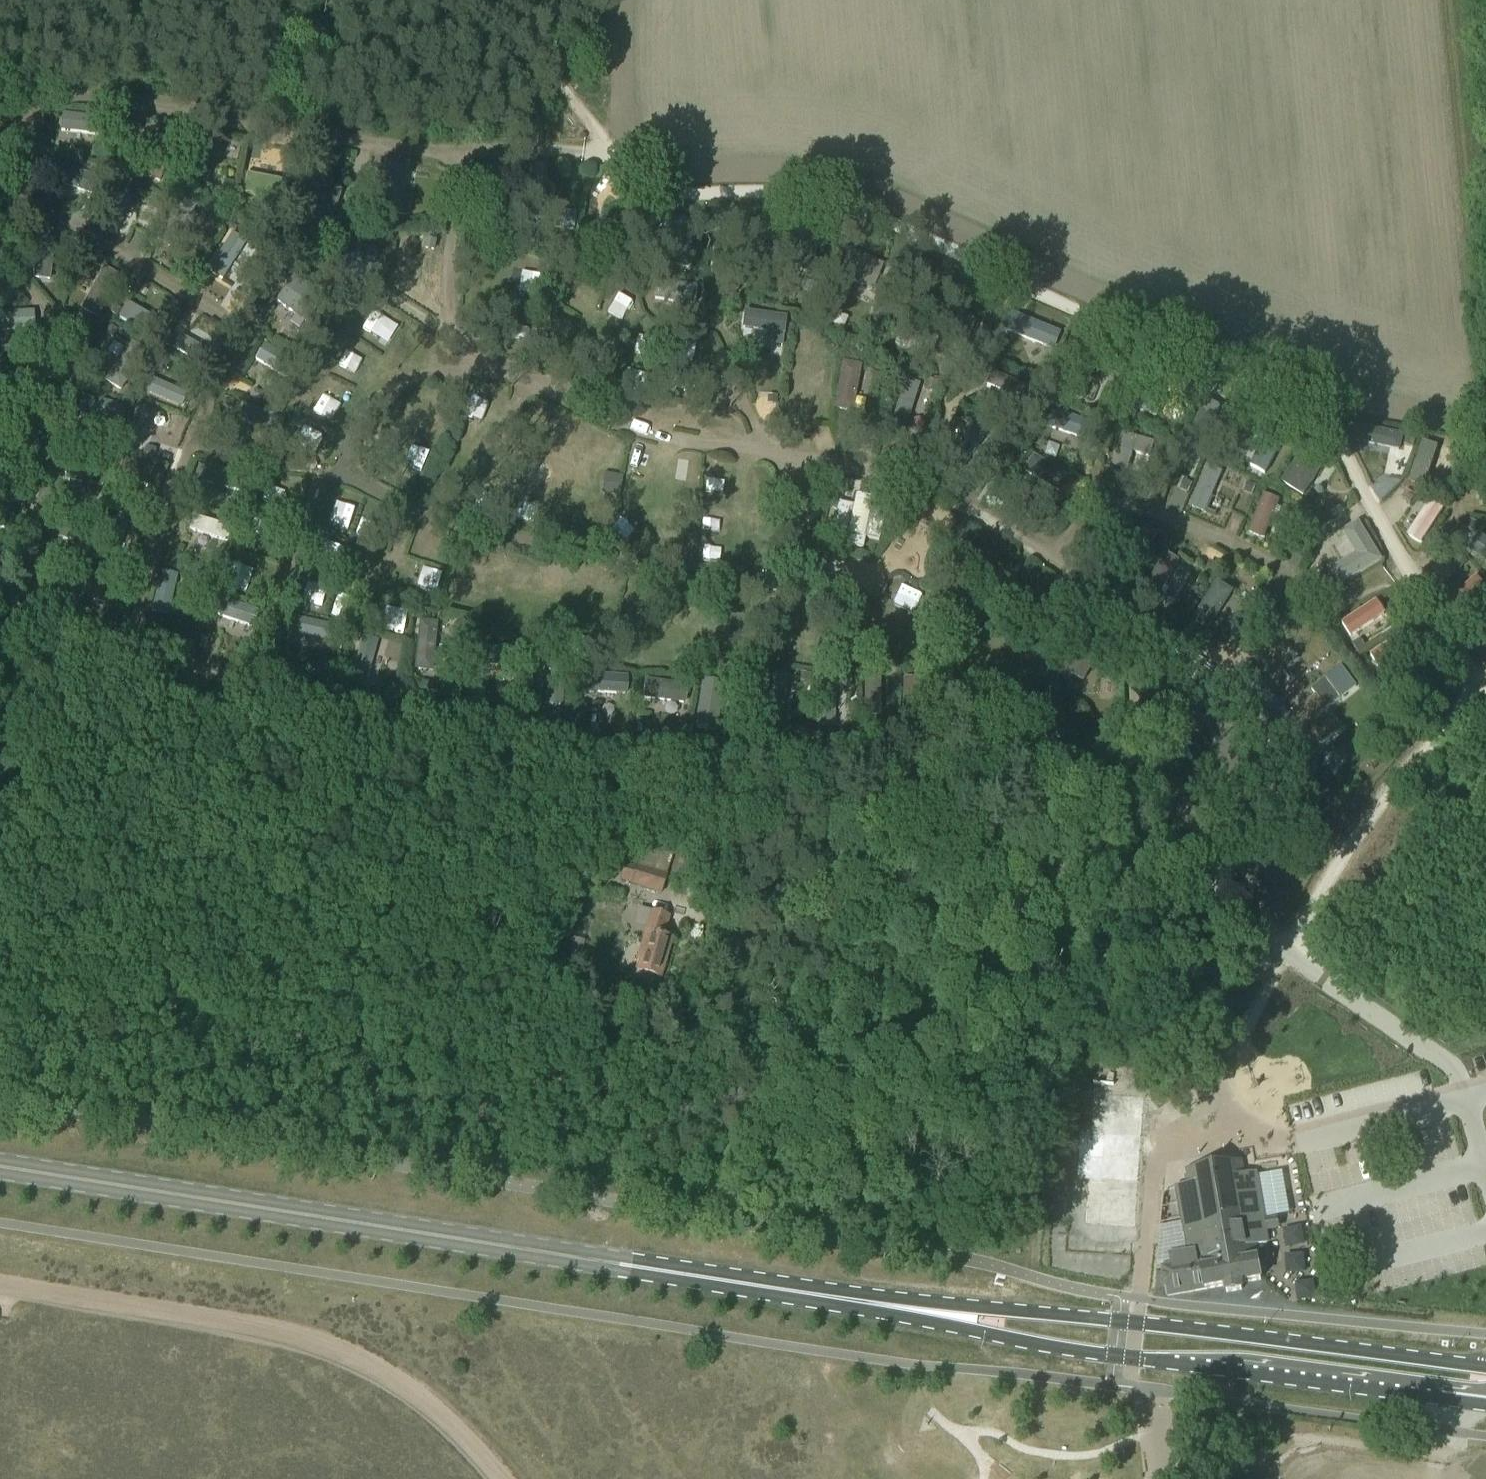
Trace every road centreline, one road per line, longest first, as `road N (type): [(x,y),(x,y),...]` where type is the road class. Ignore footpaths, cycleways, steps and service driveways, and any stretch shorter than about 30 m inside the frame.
road 1 (track): [(14,202),(4,239),(12,263),(75,357),(78,376),(49,466),(23,592),(29,606),(257,679),(398,710),(762,755),(952,756),(1120,781),(1179,807)]
road 2 (track): [(1485,691),(1319,419),(831,200),(677,192),(612,160)]
road 3 (primary): [(832,1298),(0,1167)]
road 4 (track): [(612,160),(544,148),(467,155),(49,97),(29,112),(14,202)]
road 5 (primary): [(832,1298),(1115,1357),(1485,1404)]
road 6 (primary): [(1485,1368),(1181,1327),(832,1298)]
road 7 (track): [(331,477),(508,540),(624,559),(745,600),(806,605),(812,576),(793,487),(806,467)]
road 8 (track): [(129,637),(162,514),(193,436),(245,345),(239,327),(14,202)]
road 9 (track): [(496,1478),(409,1393),(328,1349),(0,1287)]
road 10 (track): [(806,467),(855,466),(921,487),(1079,580),(1131,646),(1146,770),(1164,801)]
road 11 (track): [(257,679),(298,522),(317,490),(343,469),(365,412),(426,376),(471,367),(503,374)]
road 12 (track): [(1047,555),(1104,495),(1234,541),(1318,592),(1345,599),(1388,575)]
road 13 (track): [(1282,954),(1398,777),(1485,694)]
road 14 (track): [(503,374),(629,428),(766,451),(806,467)]
road 15 (track): [(503,374),(466,356),(450,325),(450,241),(467,155)]
road 16 (track): [(612,160),(510,0)]
road 17 (track): [(1328,1476),(1286,1432),(1224,1429)]

